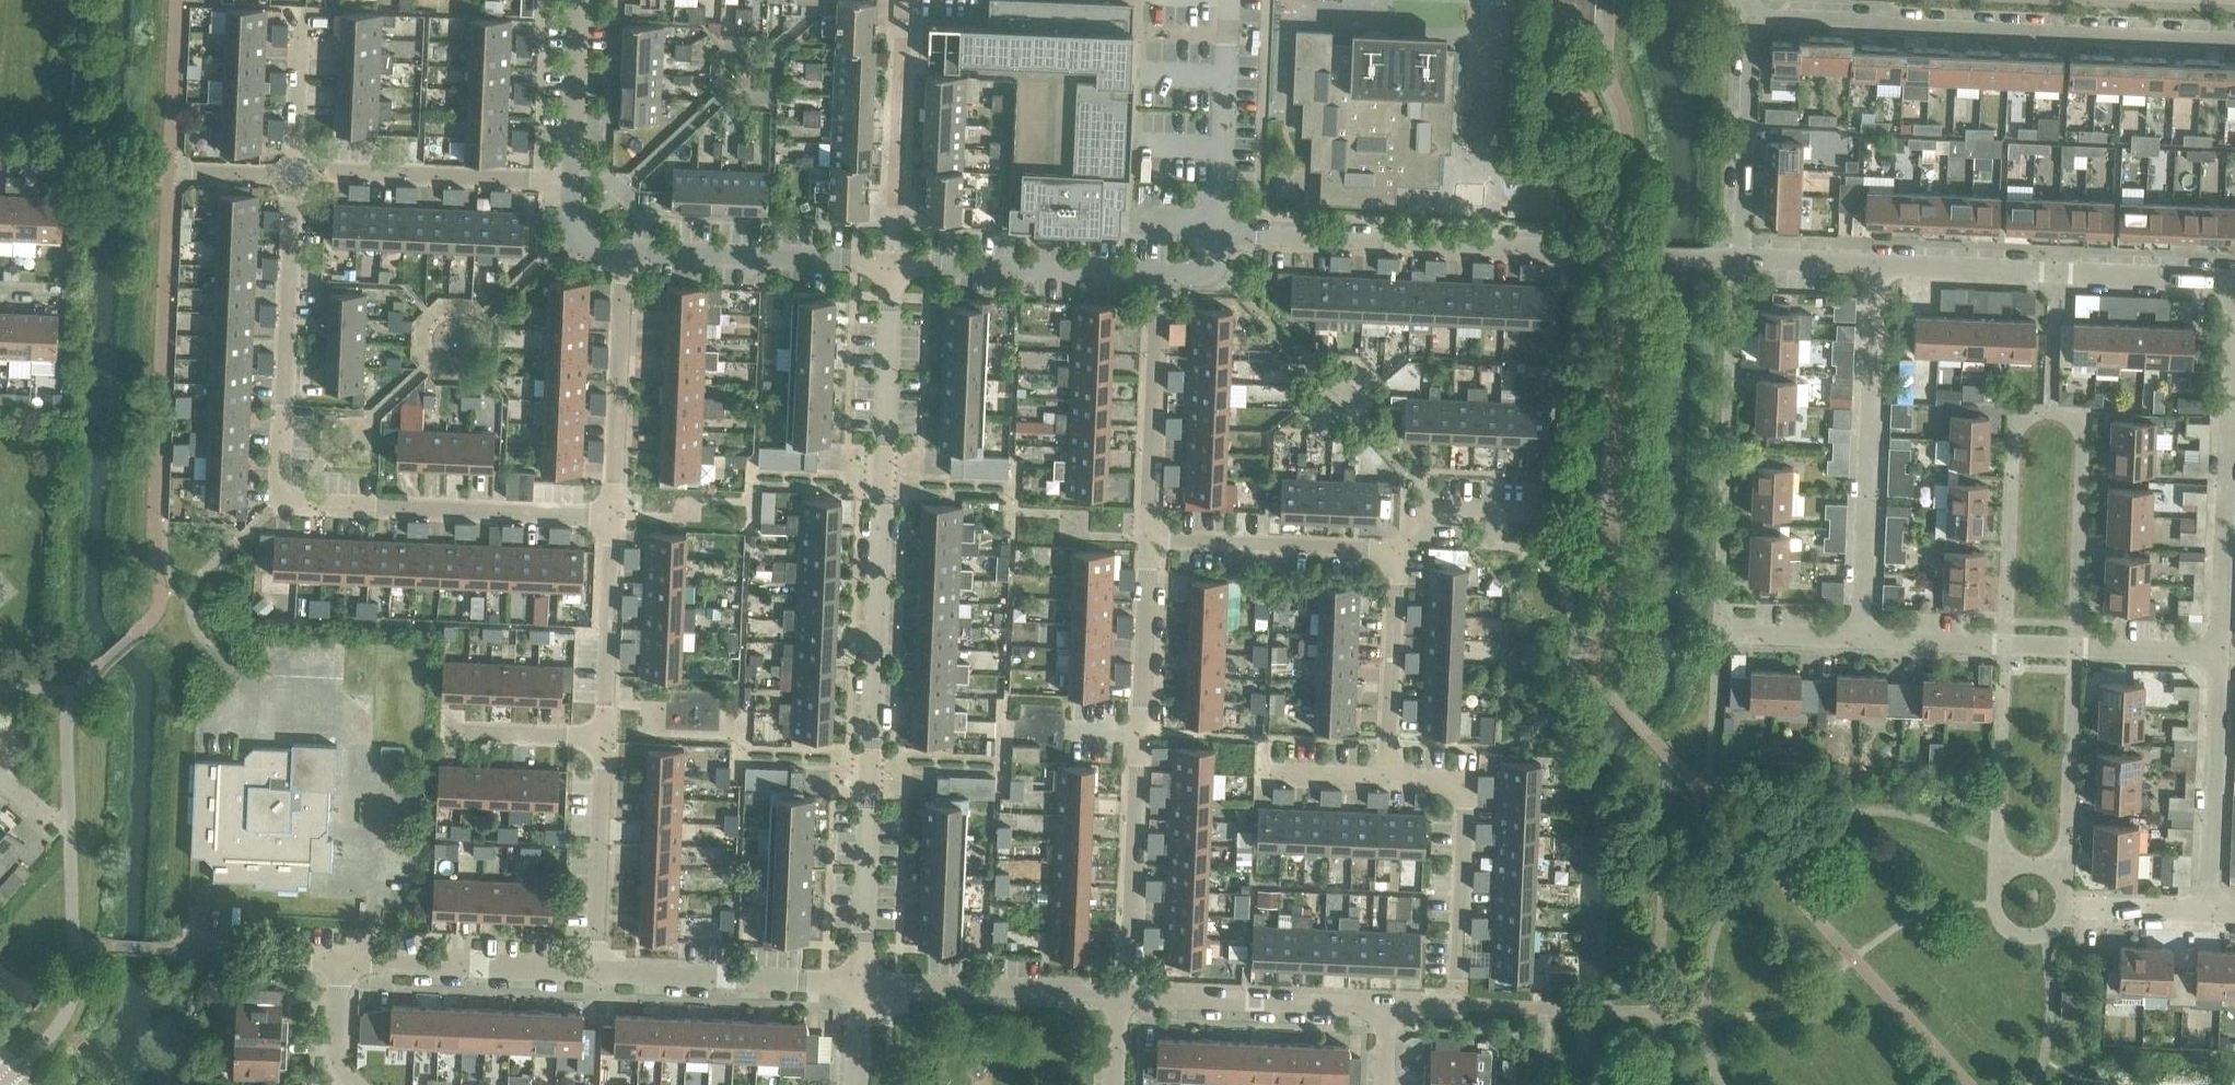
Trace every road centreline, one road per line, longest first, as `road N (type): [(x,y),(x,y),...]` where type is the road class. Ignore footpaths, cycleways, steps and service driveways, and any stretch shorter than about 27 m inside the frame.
road 1 (residential): [(860,991),(889,265)]
road 2 (residential): [(615,517),(277,503),(289,177)]
road 3 (residential): [(1873,265),(1216,235)]
road 4 (residential): [(2234,43),(1753,17)]
road 5 (residential): [(1132,1001),(1146,546)]
road 6 (residential): [(1861,638),(1873,265)]
road 7 (residential): [(2234,279),(1873,265)]
road 8 (residential): [(2220,654),(1861,638)]
road 9 (residential): [(2220,654),(2234,306)]
road 10 (residential): [(1385,780),(1463,782),(1455,1011)]
road 11 (residential): [(0,166),(289,177)]
road 12 (residential): [(289,177),(566,191)]
road 13 (residential): [(1146,546),(1154,278)]
road 14 (residential): [(1154,278),(889,265)]
road 15 (residential): [(889,265),(624,256)]
road 16 (residential): [(2208,918),(2220,654)]
road 17 (residential): [(860,991),(599,976)]
road 18 (residential): [(615,517),(624,256)]
road 19 (residential): [(599,976),(340,961)]
road 20 (residential): [(1116,1000),(860,991)]
road 21 (residential): [(1387,1013),(1132,1001)]
road 22 (residential): [(1146,546),(1398,556)]
road 23 (residential): [(1216,235),(1223,0)]
road 24 (residential): [(599,976),(605,741)]
road 25 (residential): [(1385,780),(1398,556)]
road 26 (residential): [(605,741),(615,517)]
road 27 (residential): [(566,191),(577,0)]
road 28 (residential): [(289,177),(296,8)]
road 29 (residential): [(1398,556),(1430,516),(1543,518)]
road 30 (residential): [(605,741),(441,738)]
road 31 (residential): [(340,961),(190,954)]
road 32 (residential): [(1861,638),(1720,632)]
road 33 (residential): [(353,1084),(338,1071),(340,961)]
road 34 (residential): [(2208,918),(2087,912)]
road 35 (residential): [(1264,776),(1385,780)]

